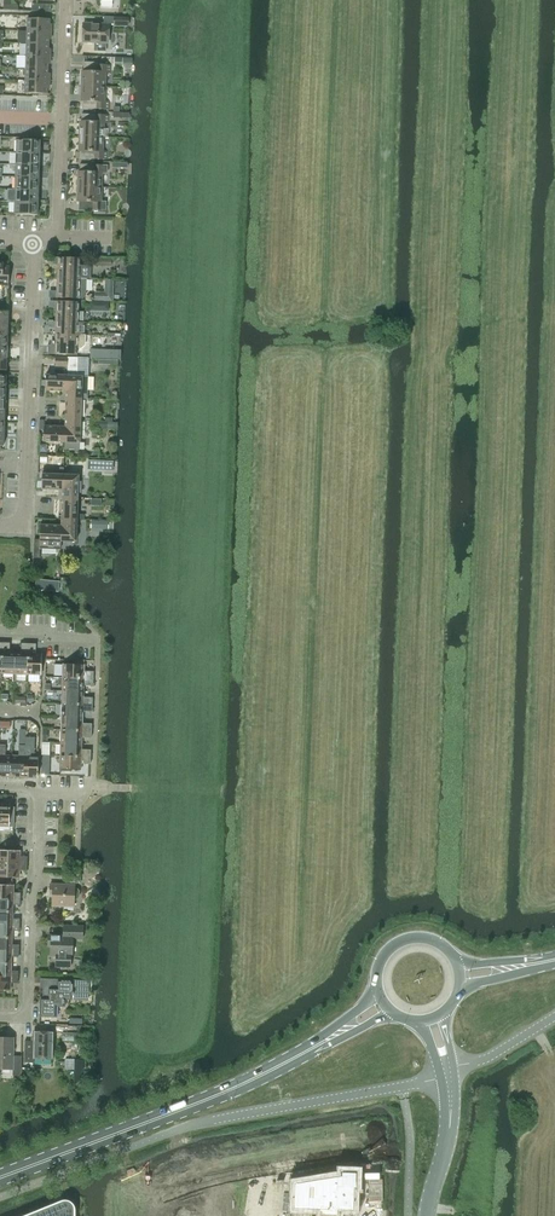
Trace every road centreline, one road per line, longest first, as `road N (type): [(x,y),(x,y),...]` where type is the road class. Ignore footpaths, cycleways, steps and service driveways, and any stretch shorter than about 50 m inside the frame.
road 1 (unclassified): [(0,1195),(192,1125),(448,1074)]
road 2 (primary): [(0,1177),(216,1096),(323,1042)]
road 3 (residential): [(0,524),(15,524),(25,508),(32,241)]
road 4 (residential): [(0,1017),(25,1014),(28,1003),(36,789)]
road 5 (tertiary): [(429,1215),(448,1136),(448,1074)]
road 6 (primary): [(459,965),(439,941),(399,940),(378,962),(377,992)]
road 7 (residential): [(61,121),(66,0)]
road 8 (unclassified): [(448,1074),(554,1016)]

